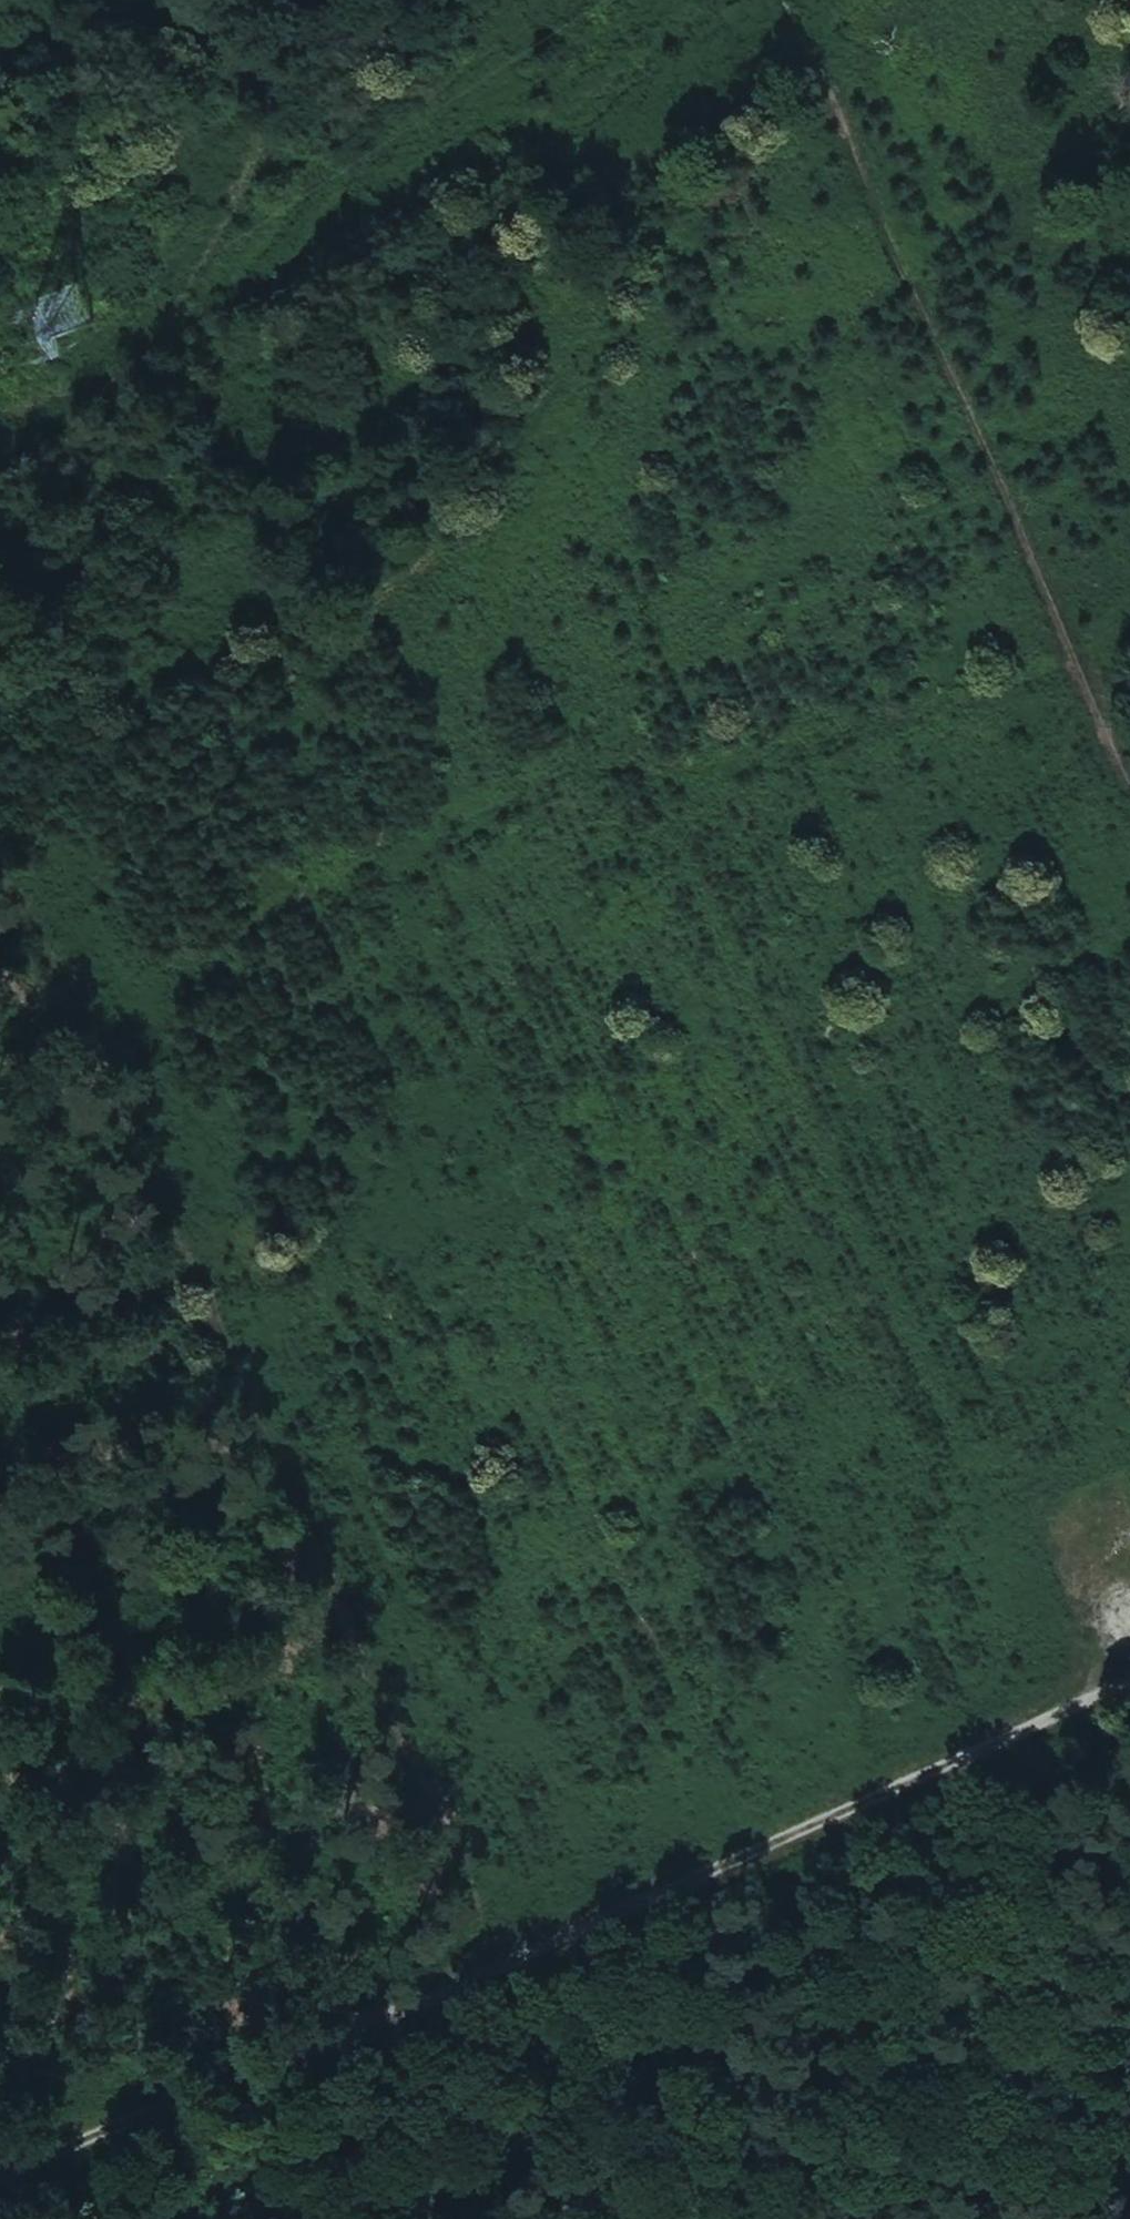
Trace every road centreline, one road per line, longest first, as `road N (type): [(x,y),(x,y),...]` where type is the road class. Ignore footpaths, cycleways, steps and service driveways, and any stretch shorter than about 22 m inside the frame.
road 1 (track): [(0,2187),(1129,1685)]
road 2 (track): [(1040,580),(1129,788)]

